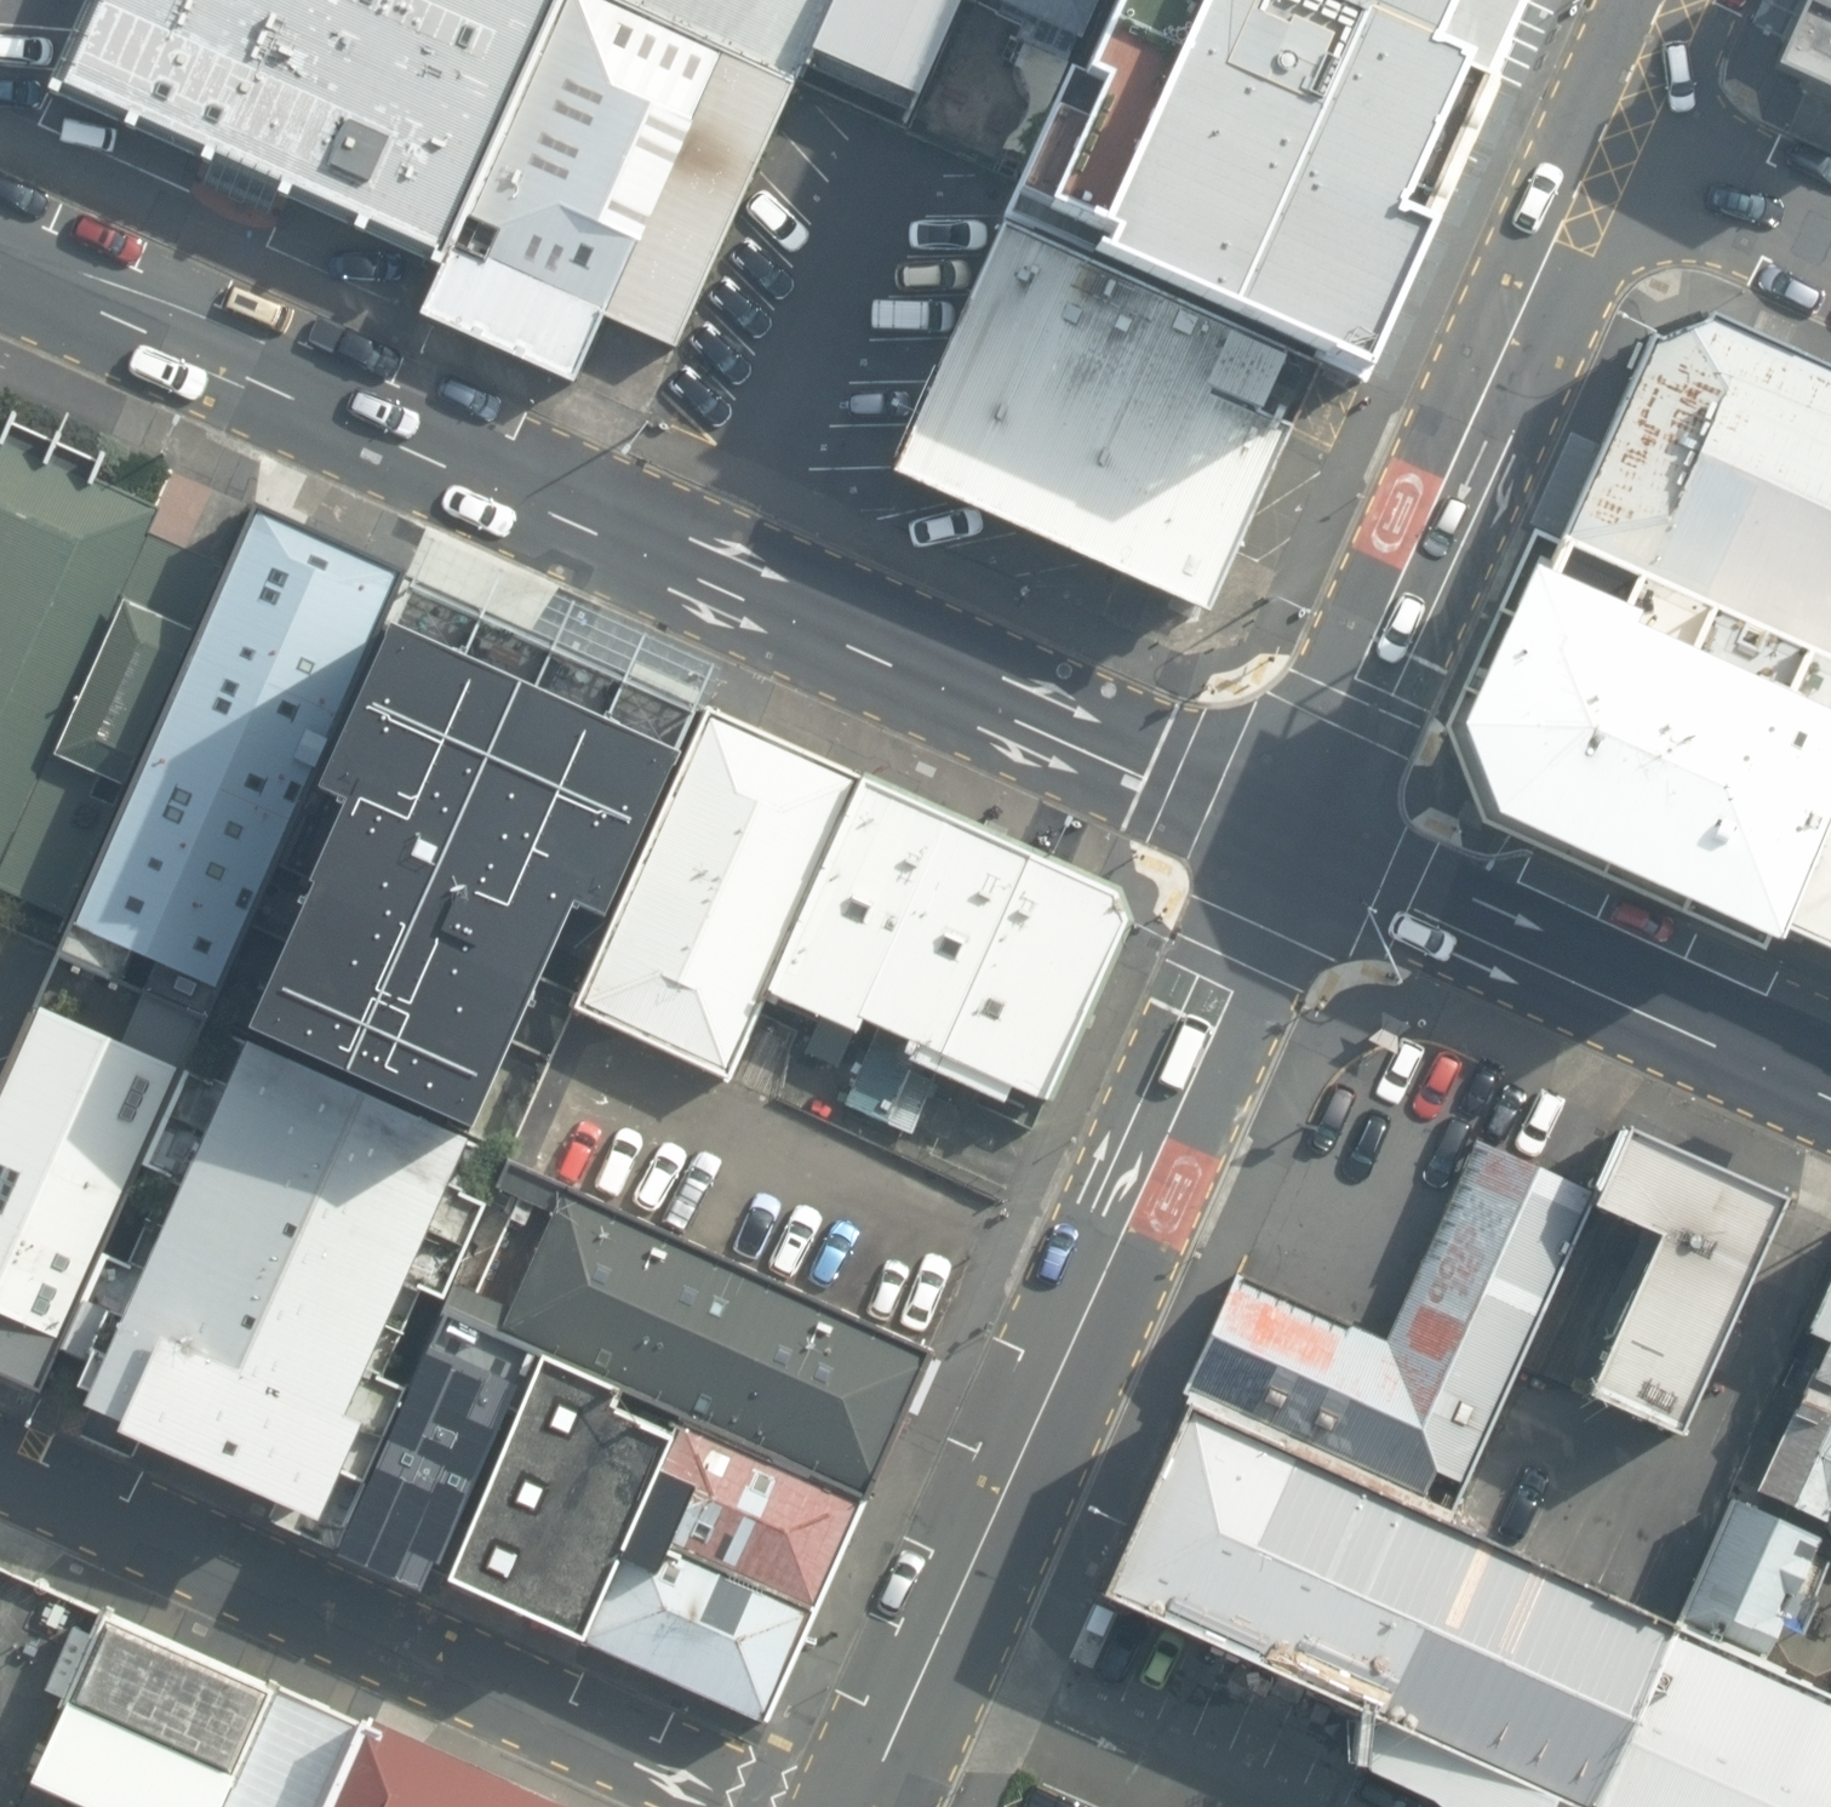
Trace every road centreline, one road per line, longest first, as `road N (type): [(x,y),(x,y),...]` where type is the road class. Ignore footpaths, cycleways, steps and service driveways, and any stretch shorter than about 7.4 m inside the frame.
road 1 (trunk): [(0,266),(1293,840)]
road 2 (tertiary): [(875,1806),(1293,840)]
road 3 (unclassified): [(0,1454),(764,1806)]
road 4 (tertiary): [(1293,840),(1604,144)]
road 5 (trunk): [(1293,840),(1396,898),(1830,1097)]
road 6 (unclassified): [(1604,144),(1830,246)]
road 7 (tertiary): [(1604,144),(1667,0)]

